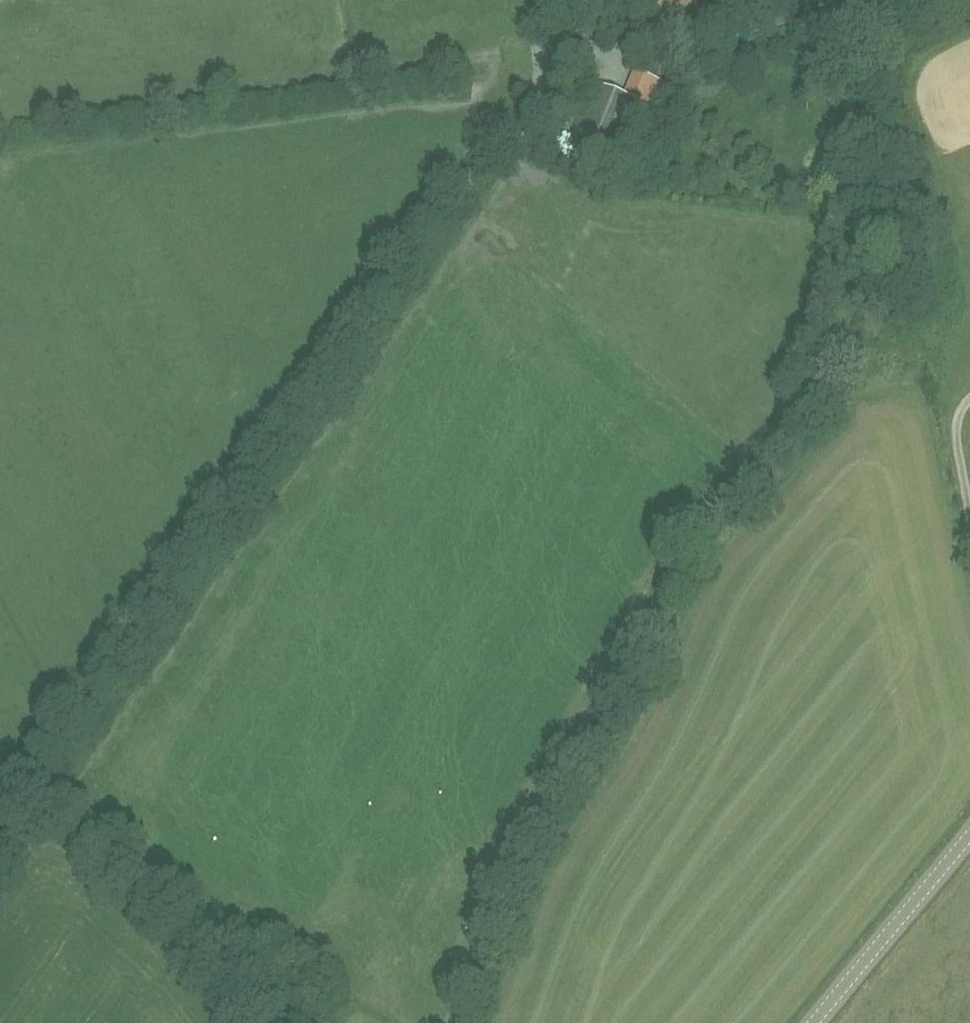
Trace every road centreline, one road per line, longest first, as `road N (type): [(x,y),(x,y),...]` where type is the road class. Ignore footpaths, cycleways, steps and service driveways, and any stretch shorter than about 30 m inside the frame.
road 1 (tertiary): [(803,1022),(969,824)]

